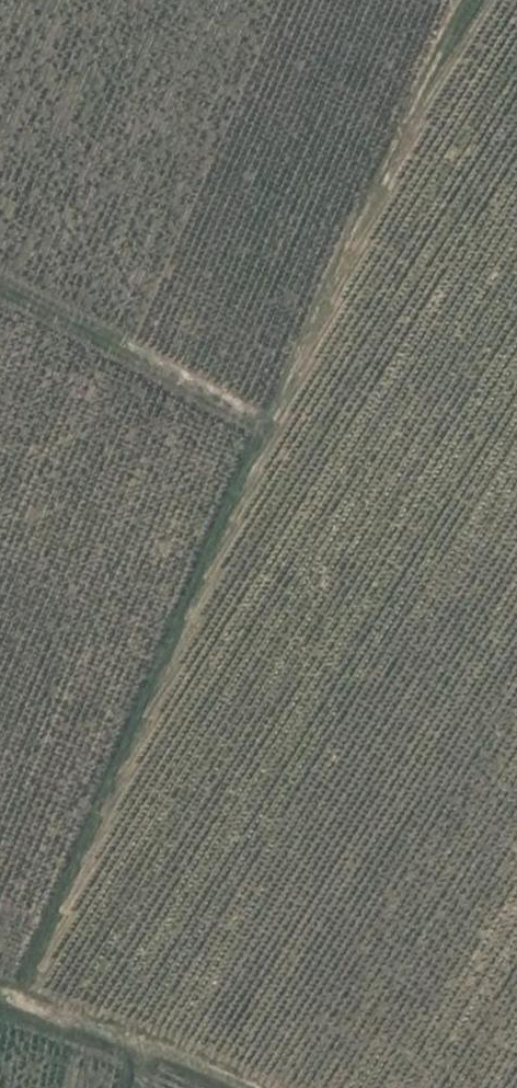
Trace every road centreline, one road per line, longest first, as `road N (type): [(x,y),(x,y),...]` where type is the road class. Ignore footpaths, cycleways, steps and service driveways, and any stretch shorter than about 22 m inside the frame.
road 1 (track): [(18,1006),(265,432),(473,0)]
road 2 (track): [(0,290),(265,432)]
road 3 (track): [(231,1087),(0,1000)]

